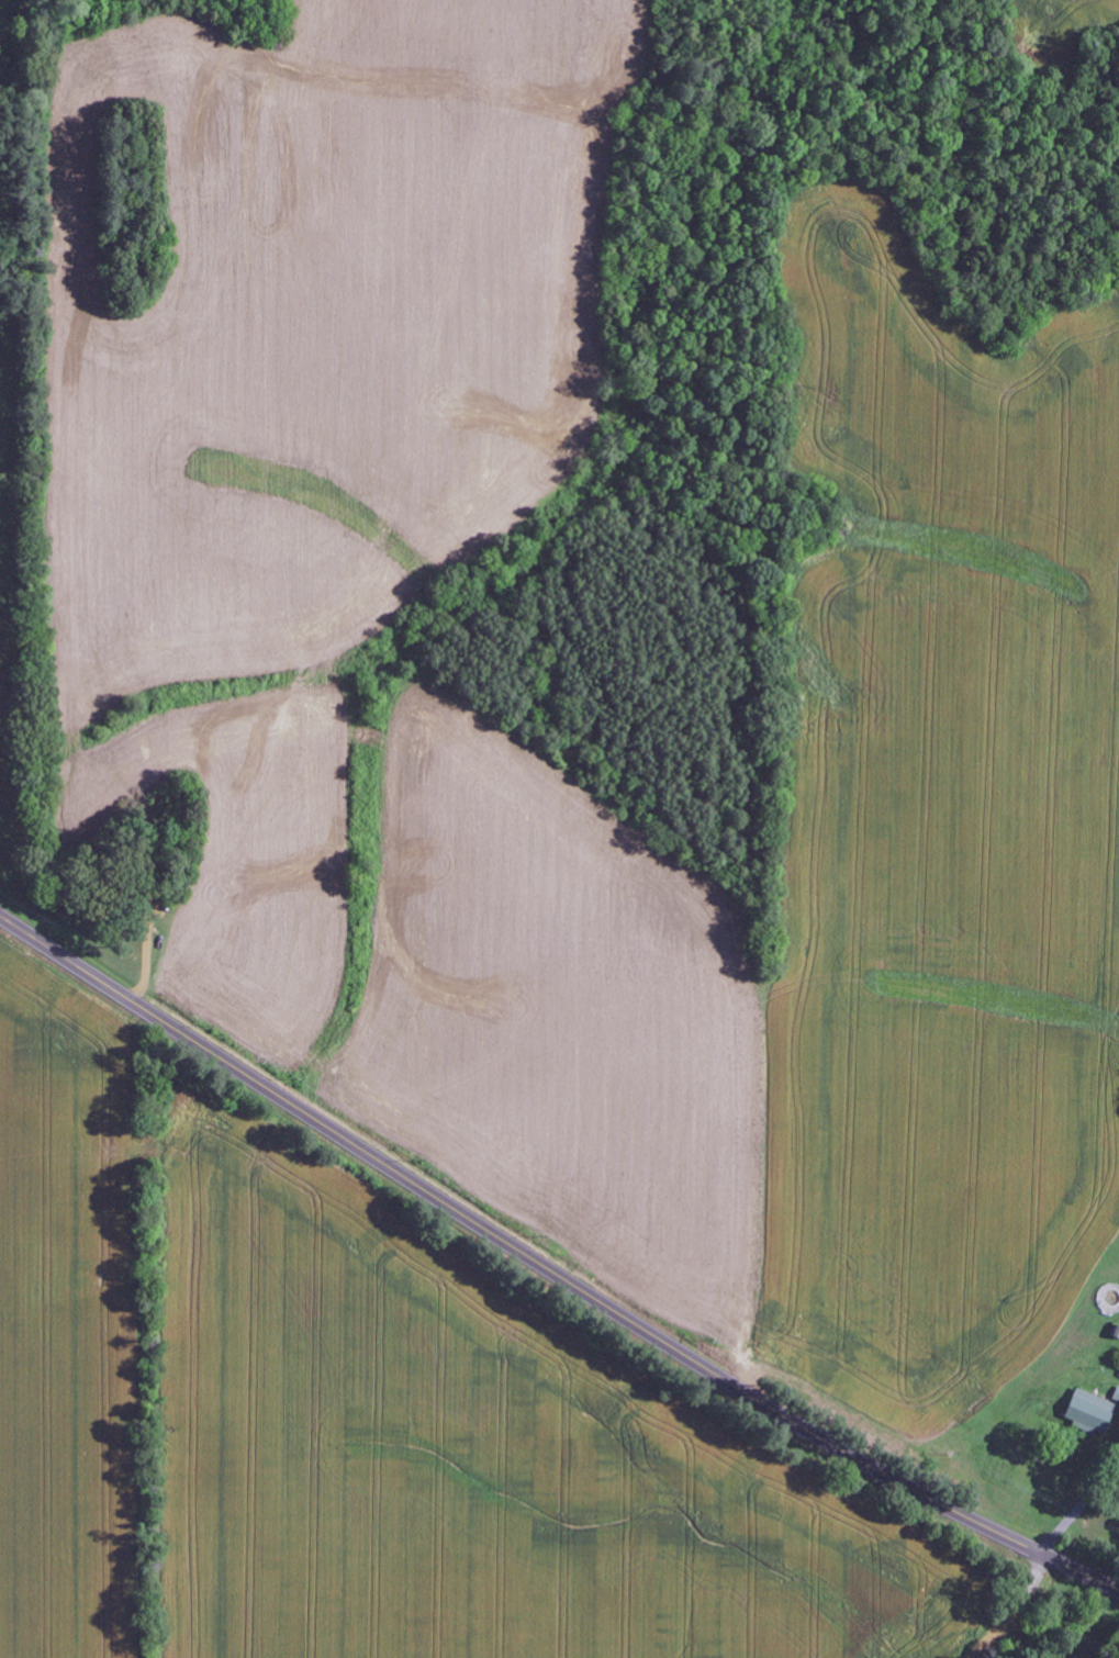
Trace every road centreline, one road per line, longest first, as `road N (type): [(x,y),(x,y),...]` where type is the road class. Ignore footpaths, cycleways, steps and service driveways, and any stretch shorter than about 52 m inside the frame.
road 1 (secondary): [(1118,1589),(904,1482),(626,1319),(0,912)]
road 2 (residential): [(968,1657),(1023,1595),(1047,1555)]

